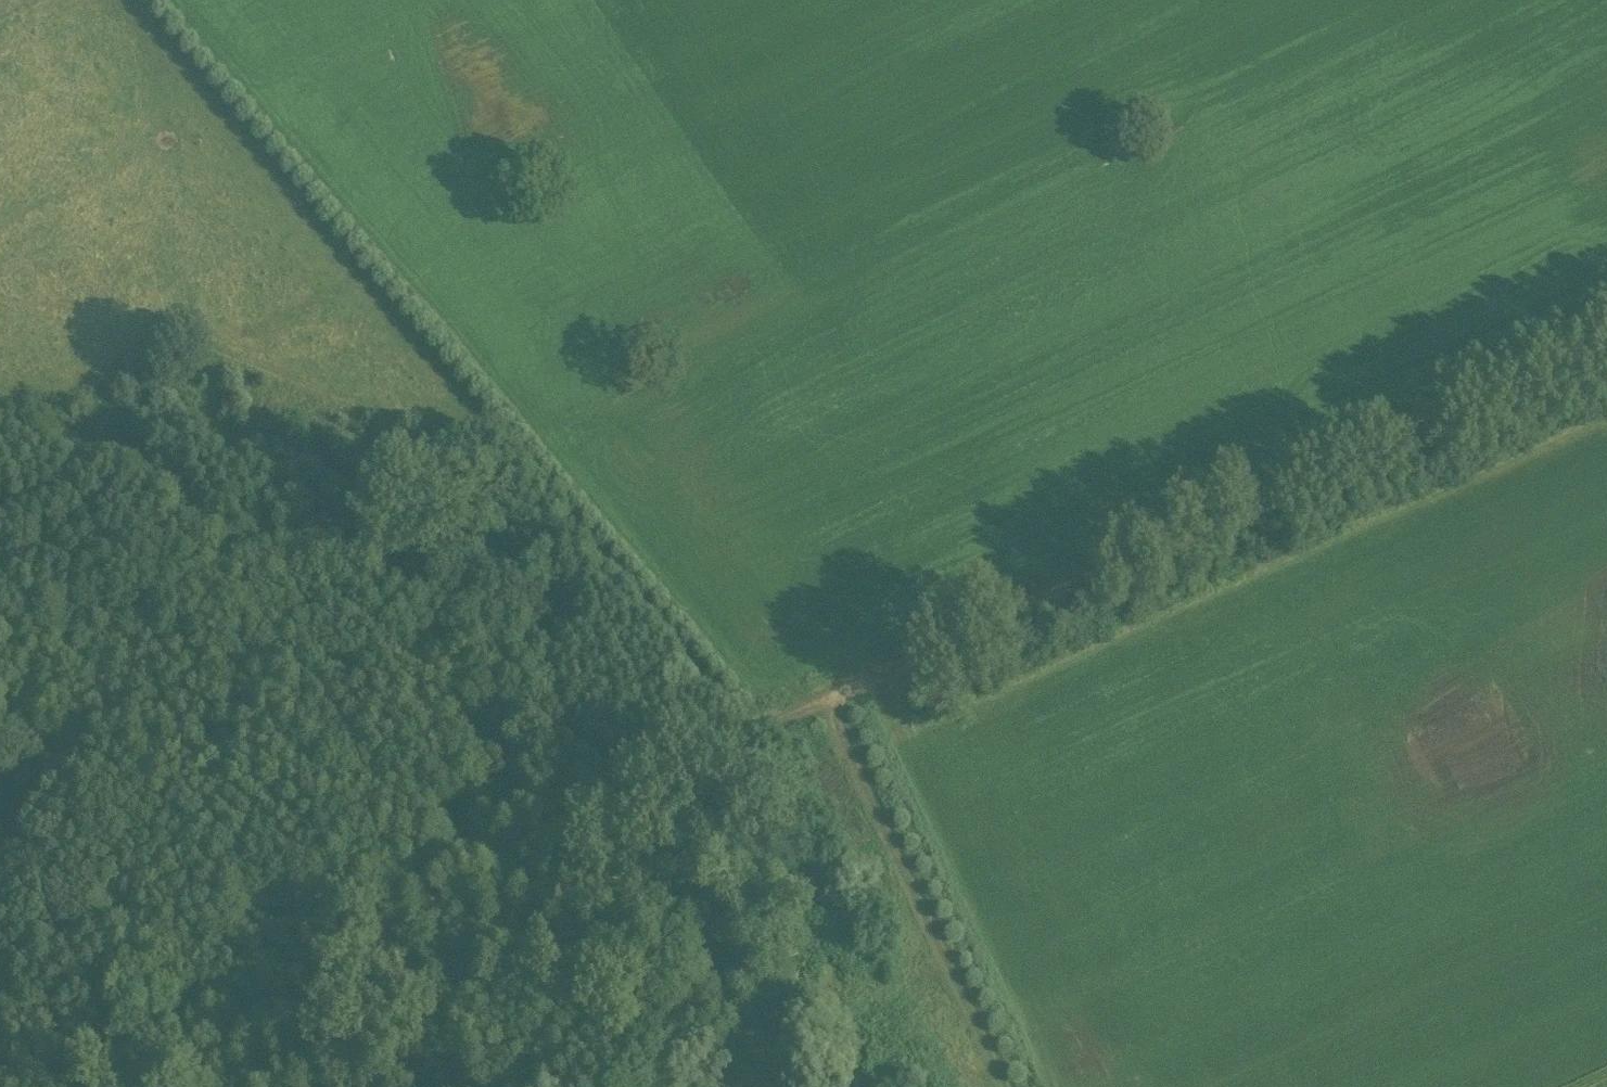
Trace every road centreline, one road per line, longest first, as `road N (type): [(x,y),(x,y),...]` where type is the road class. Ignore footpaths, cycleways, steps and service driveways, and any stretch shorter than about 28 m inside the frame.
road 1 (track): [(1606,332),(745,729),(490,434)]

